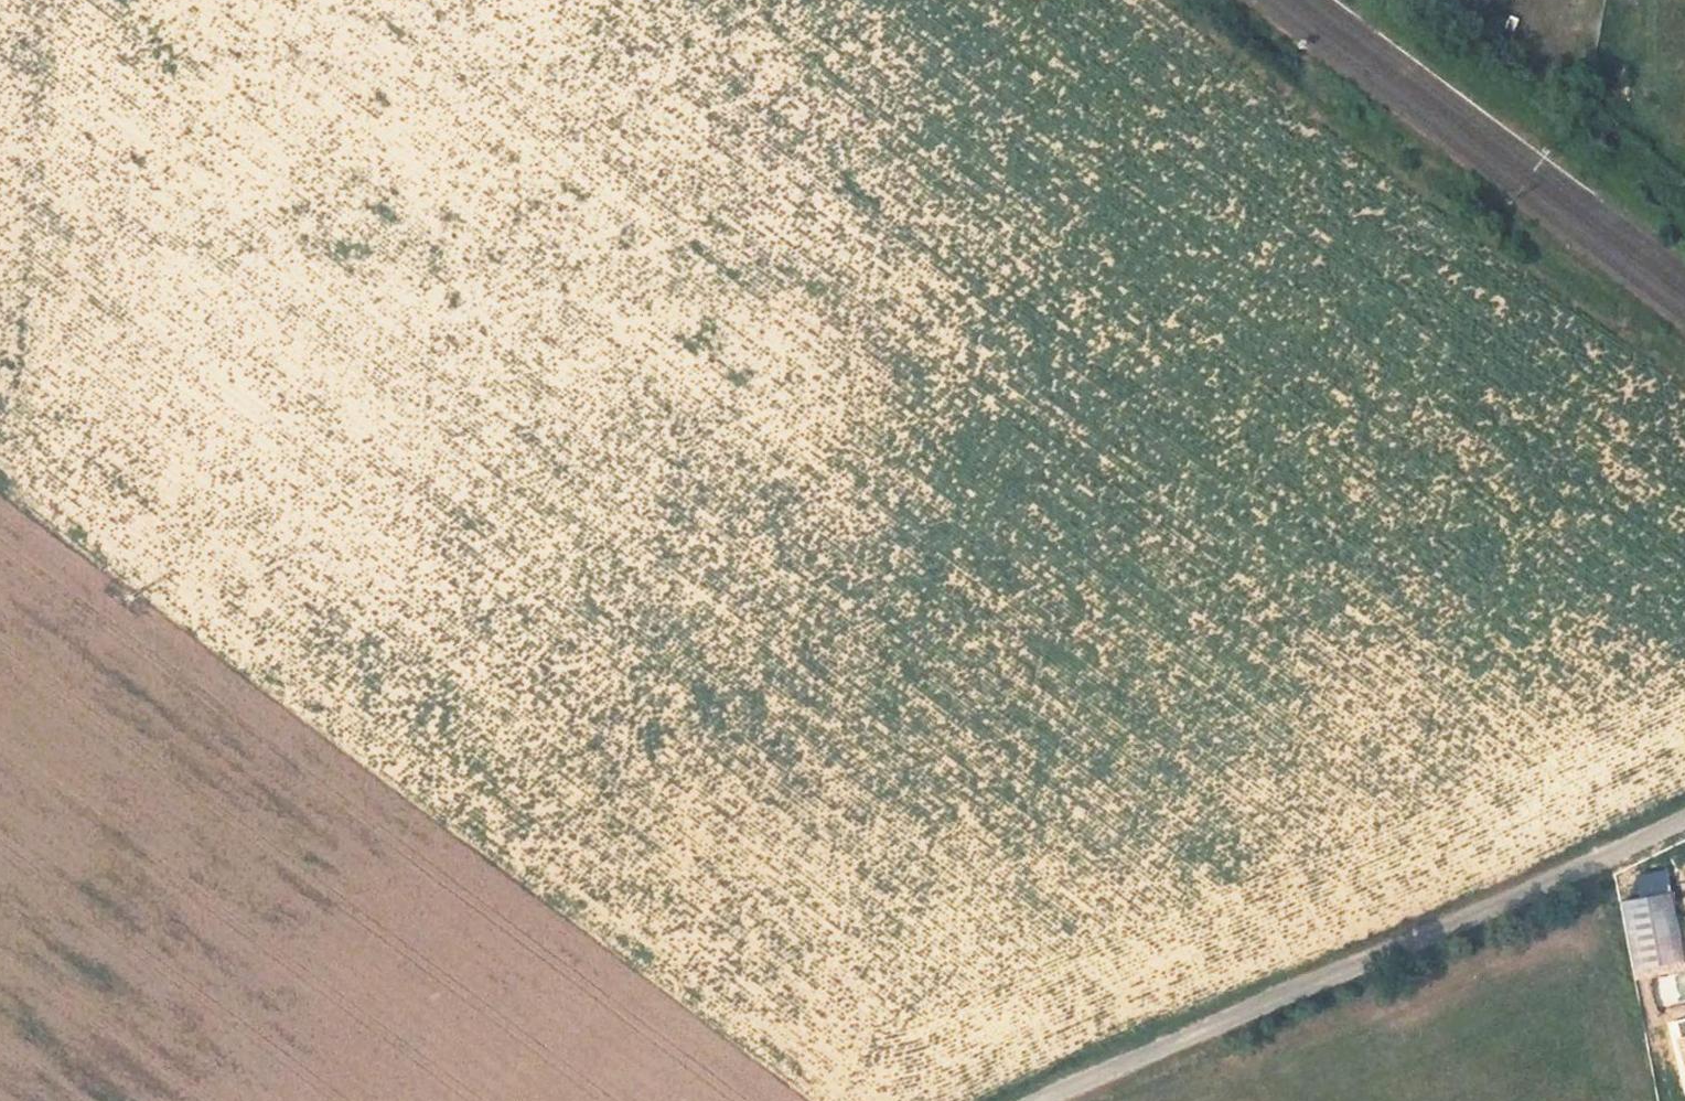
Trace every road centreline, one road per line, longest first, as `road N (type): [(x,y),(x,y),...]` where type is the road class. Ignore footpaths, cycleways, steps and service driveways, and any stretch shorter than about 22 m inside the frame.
road 1 (unclassified): [(1038,1100),(1482,914),(1684,815)]

